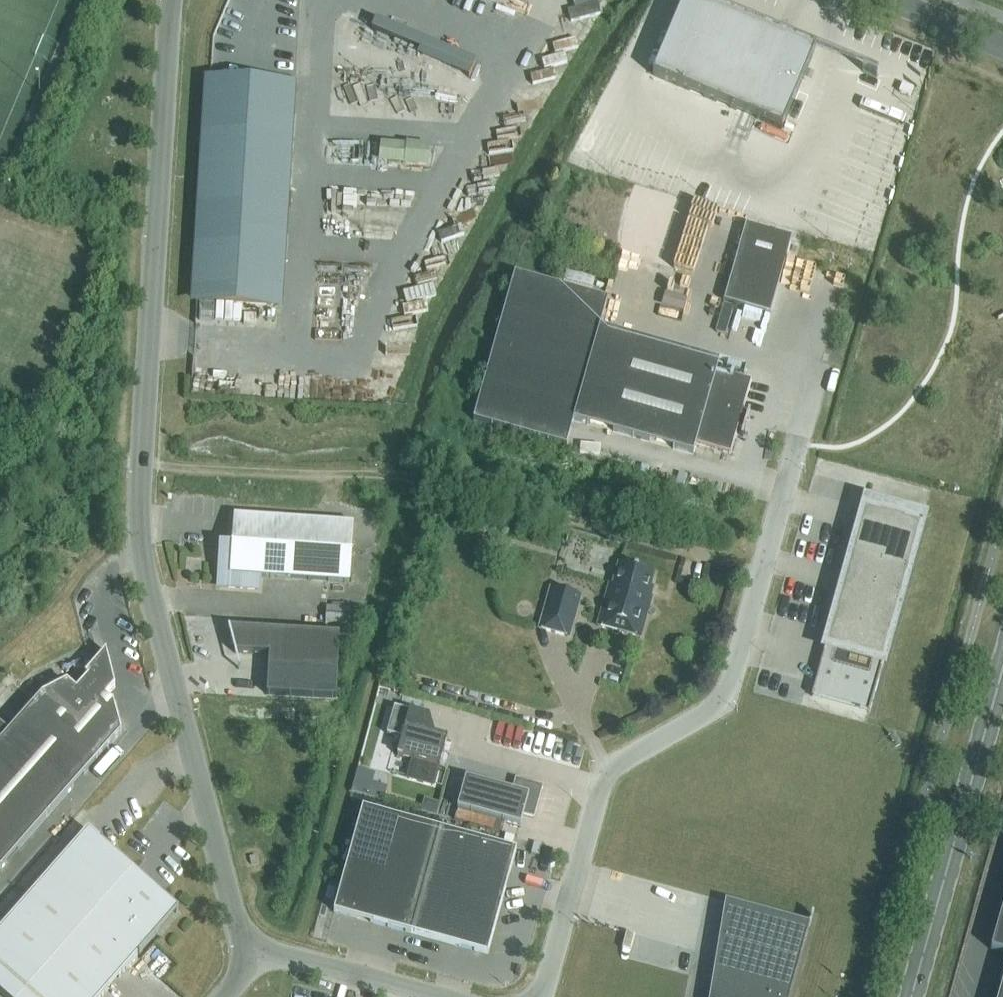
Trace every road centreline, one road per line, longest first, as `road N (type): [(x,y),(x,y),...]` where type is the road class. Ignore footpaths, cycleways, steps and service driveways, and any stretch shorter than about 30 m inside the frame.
road 1 (unclassified): [(178,0),(140,545),(247,949)]
road 2 (track): [(0,503),(37,472),(71,461),(379,473),(763,572)]
road 3 (unclassified): [(798,444),(722,704),(605,772),(539,996)]
road 4 (primary): [(915,996),(1002,683)]
road 5 (unclassified): [(247,949),(432,996)]
road 6 (secondary): [(1002,48),(888,0)]

